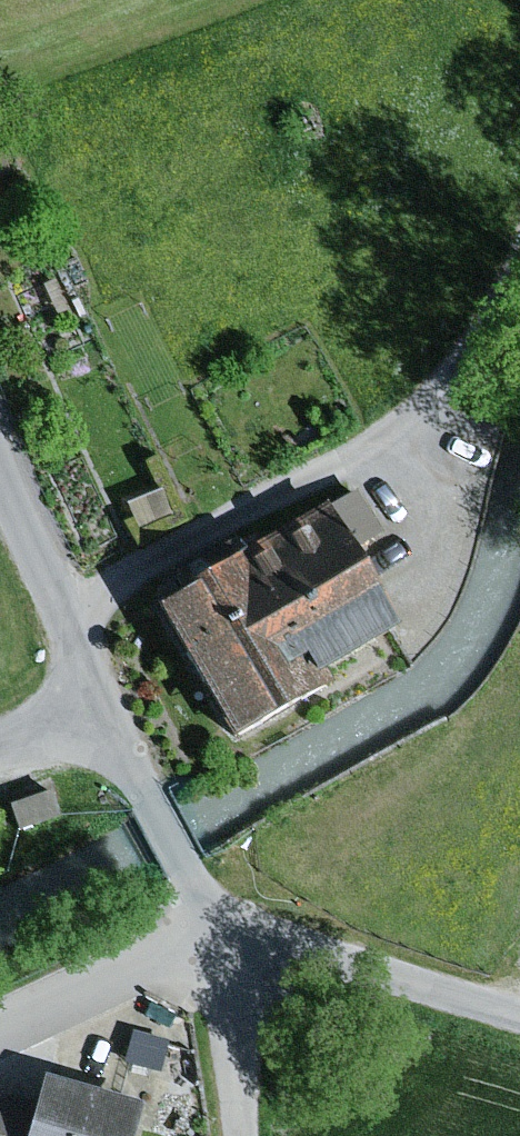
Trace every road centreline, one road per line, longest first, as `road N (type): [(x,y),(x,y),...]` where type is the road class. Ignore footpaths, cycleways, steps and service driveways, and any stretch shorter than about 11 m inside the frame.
road 1 (track): [(69,616),(359,456),(461,369),(519,260)]
road 2 (unclassified): [(227,922),(519,1018)]
road 3 (track): [(0,444),(69,616),(97,712)]
road 4 (residential): [(227,922),(0,1030)]
road 5 (unclassified): [(243,1135),(227,922)]

